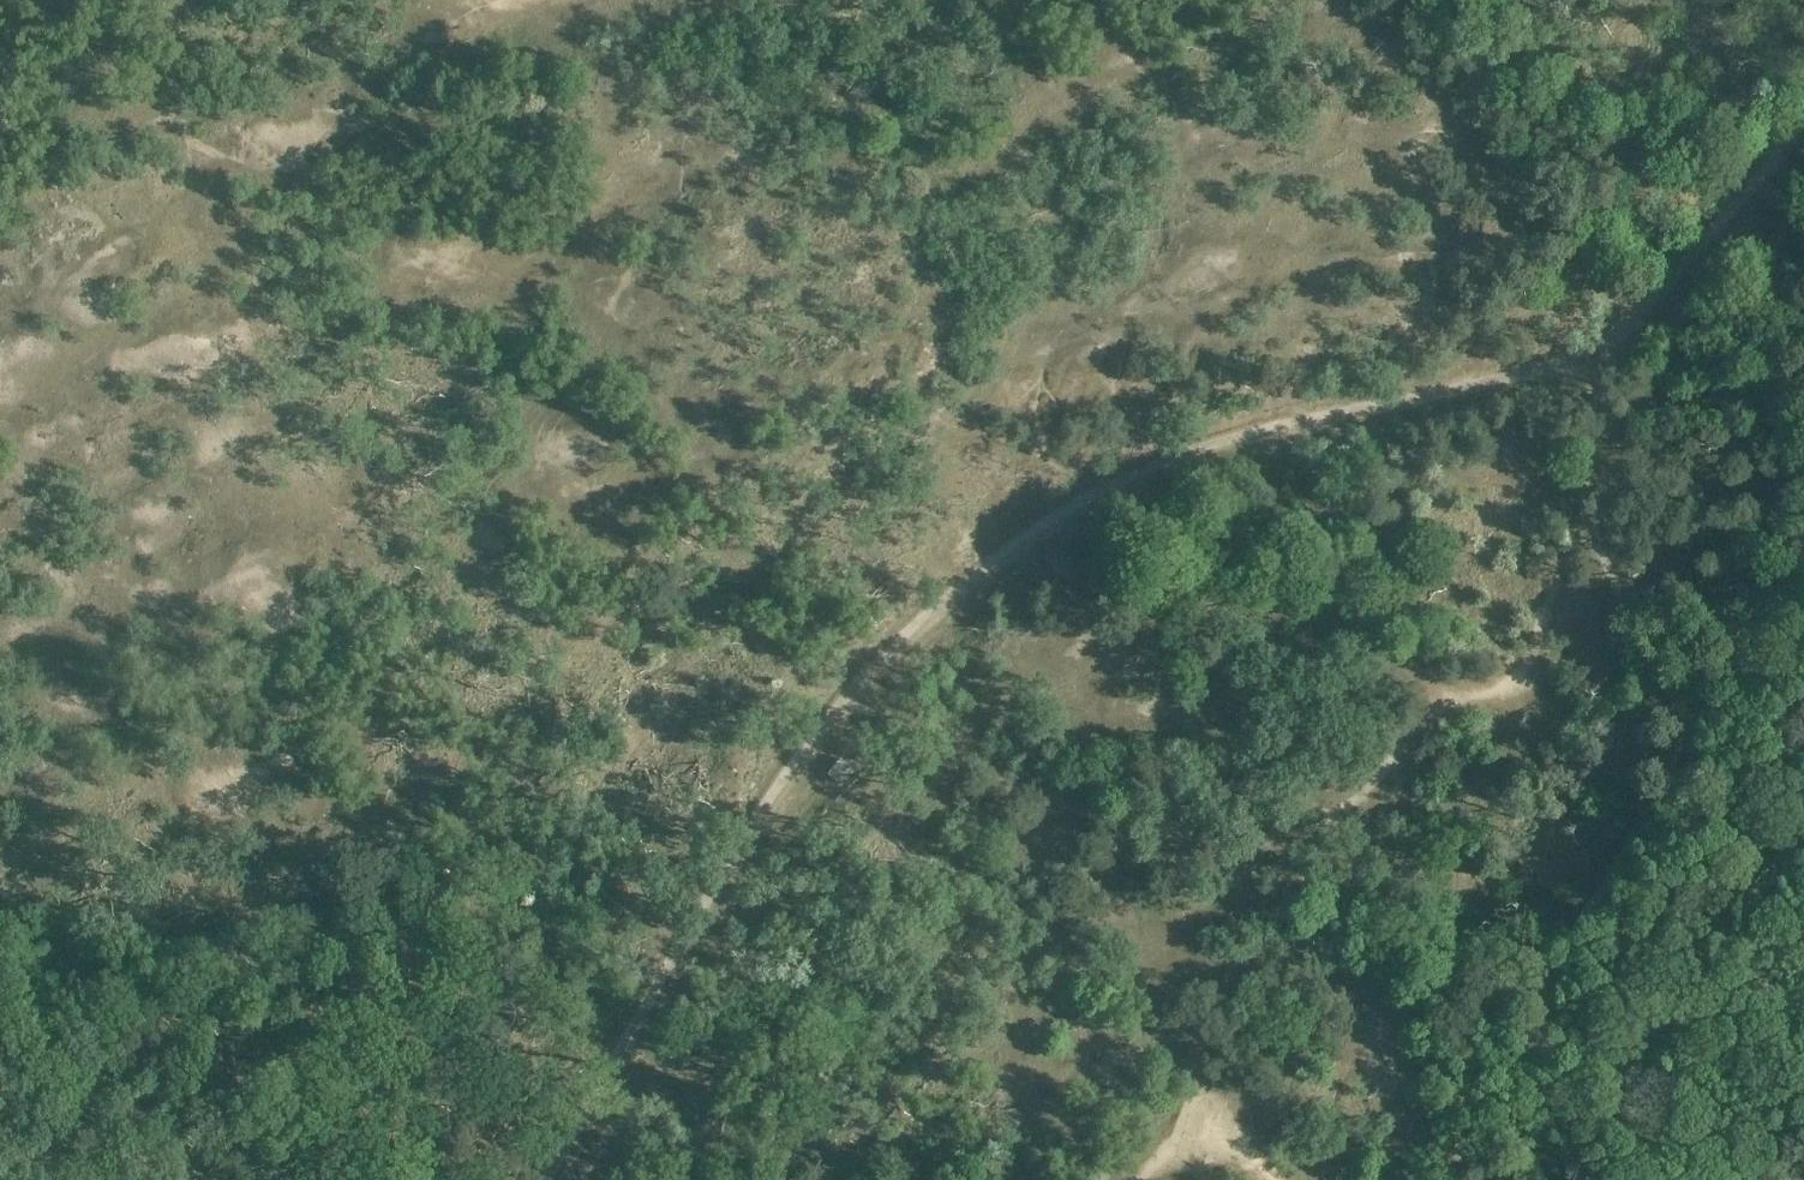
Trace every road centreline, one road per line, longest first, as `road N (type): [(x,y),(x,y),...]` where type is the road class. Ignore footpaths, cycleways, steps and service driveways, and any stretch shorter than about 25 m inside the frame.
road 1 (track): [(539,1179),(760,812),(843,696),(921,616),(1009,547),(1140,470),(1289,421),(1512,377),(1601,342)]
road 2 (track): [(1452,1179),(1503,1114),(1523,1040),(1683,740),(1672,697),(1636,638),(1587,500),(1601,342)]

